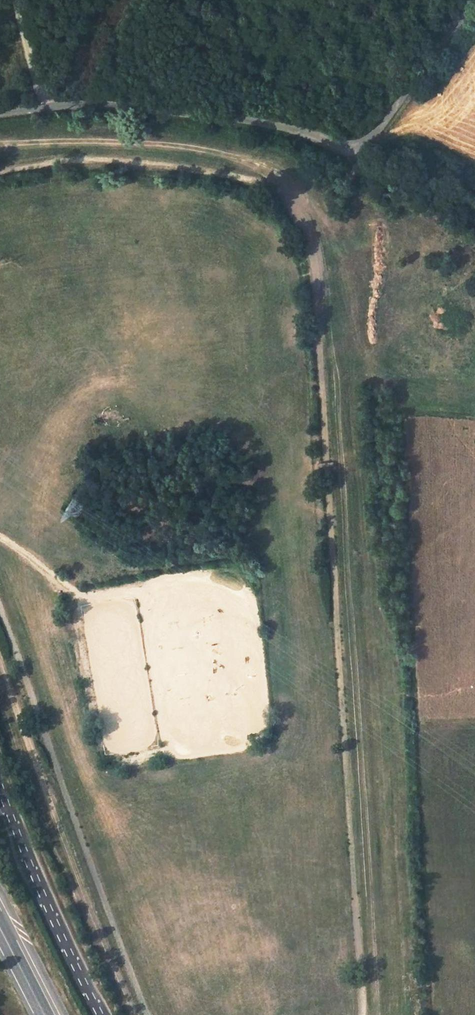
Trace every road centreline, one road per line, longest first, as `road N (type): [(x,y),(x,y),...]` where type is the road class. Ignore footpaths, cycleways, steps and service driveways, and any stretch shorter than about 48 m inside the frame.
road 1 (residential): [(474,0),(359,145),(262,122),(131,106),(0,113)]
road 2 (tertiary): [(100,1014),(0,786)]

